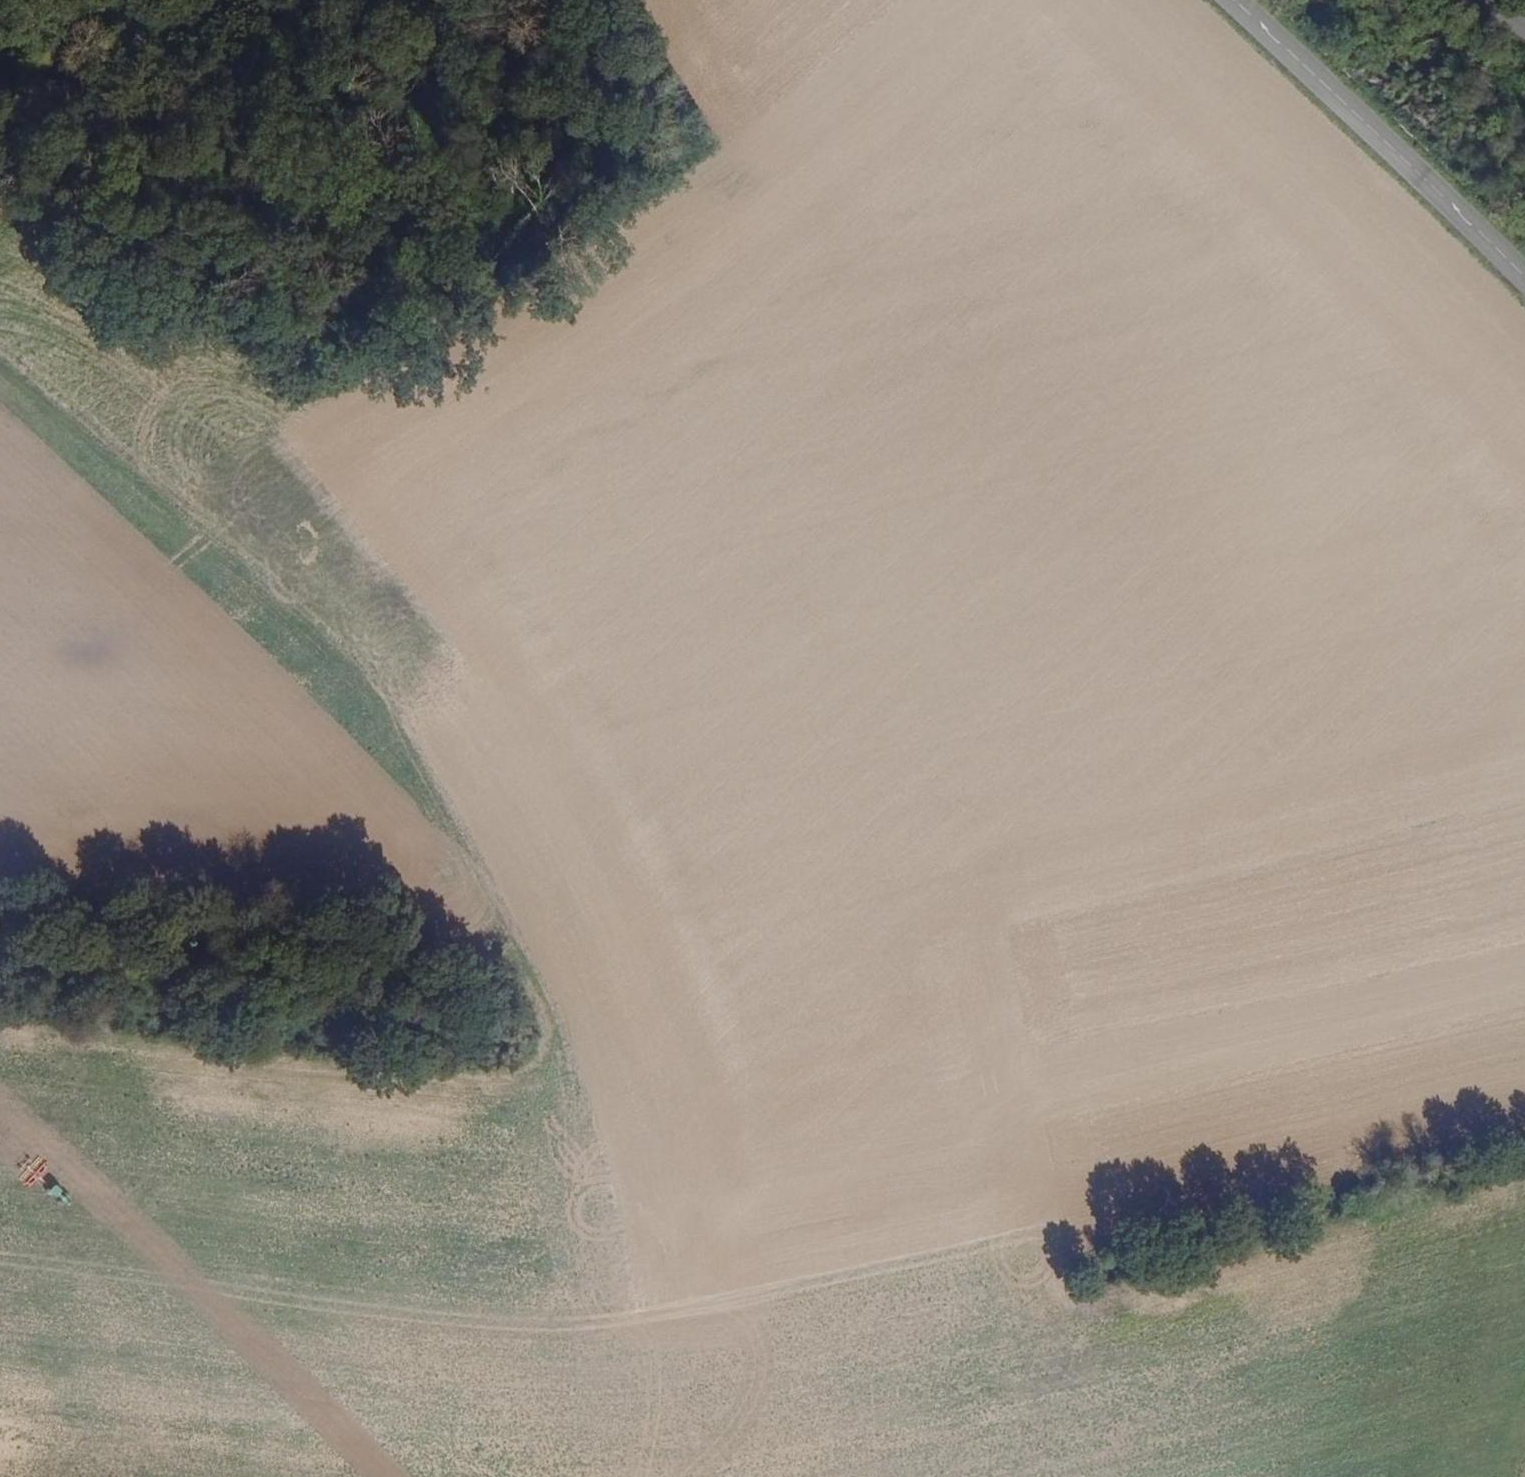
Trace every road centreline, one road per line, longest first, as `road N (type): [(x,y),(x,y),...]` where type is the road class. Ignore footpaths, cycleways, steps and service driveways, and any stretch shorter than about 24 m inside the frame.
road 1 (tertiary): [(1524,279),(1228,0)]

